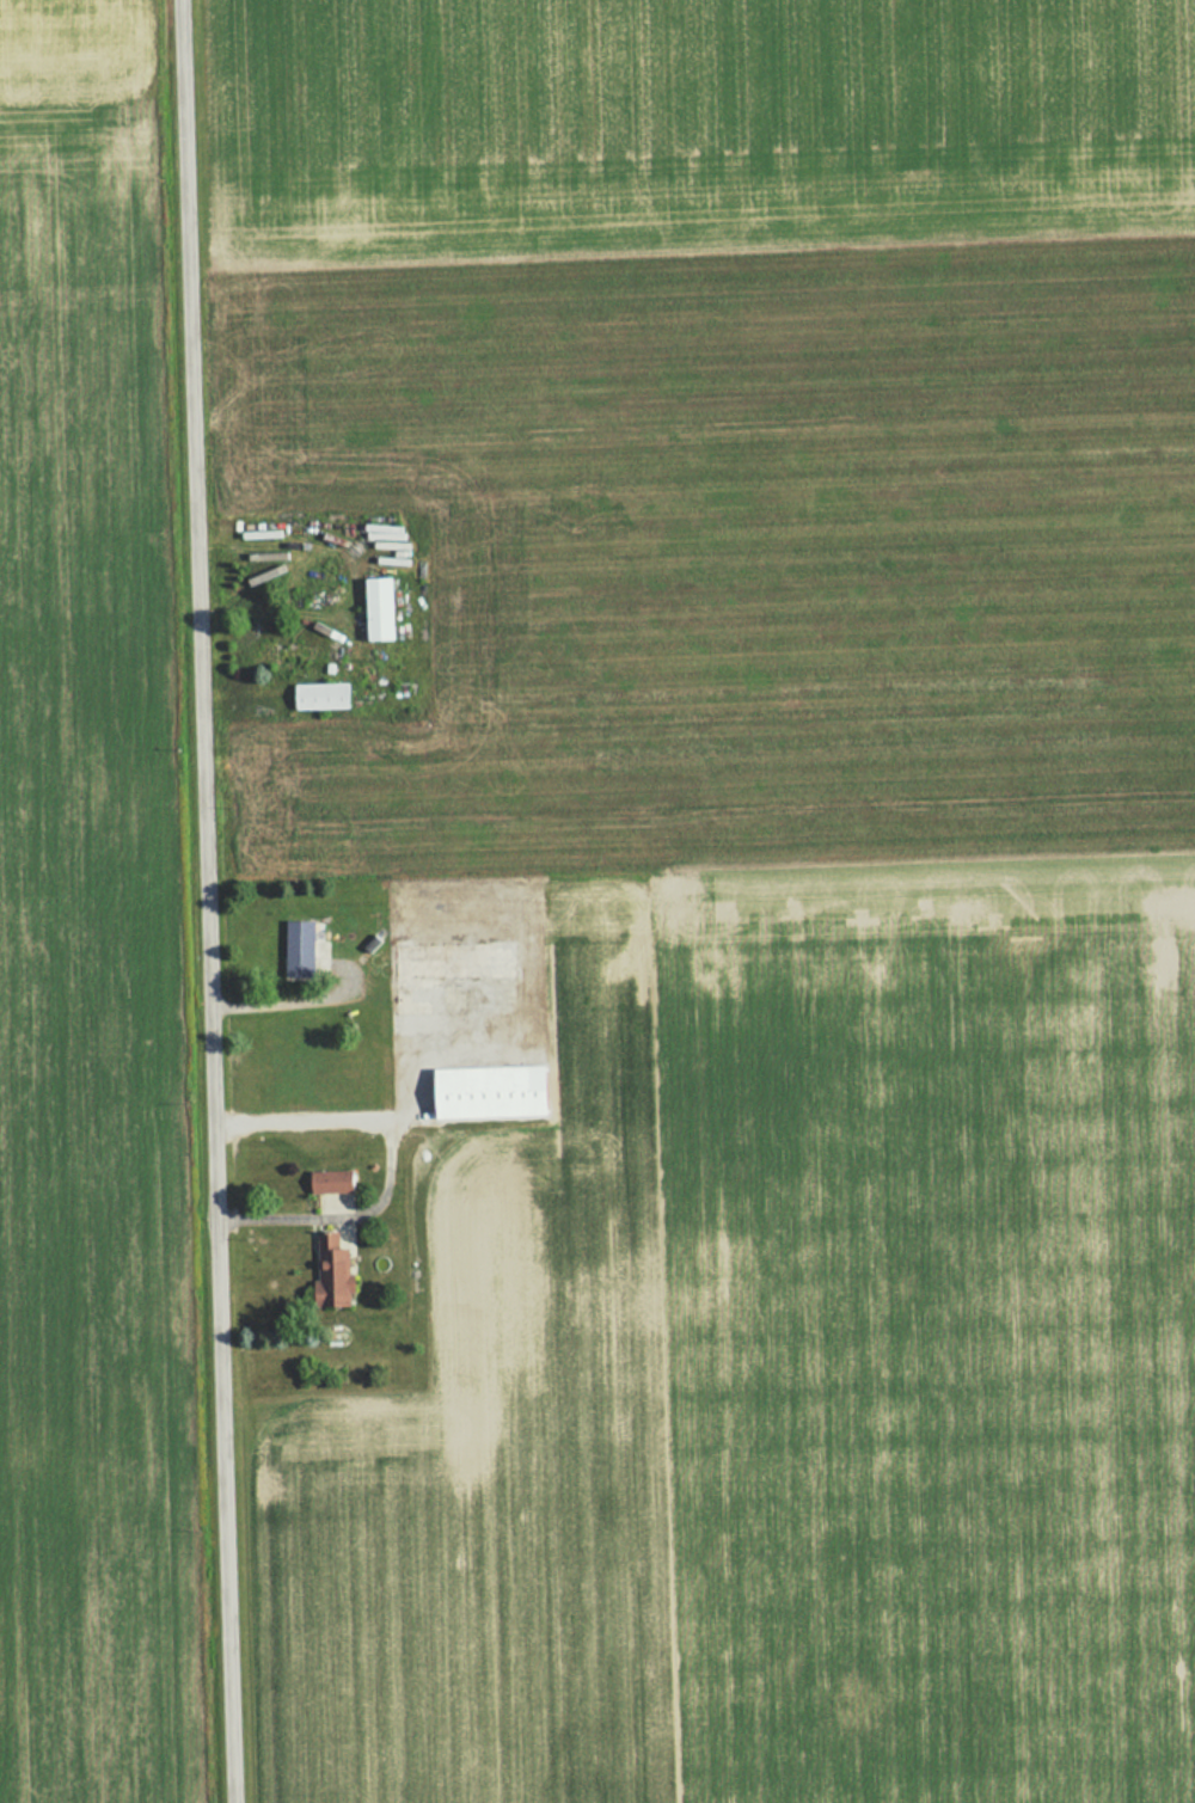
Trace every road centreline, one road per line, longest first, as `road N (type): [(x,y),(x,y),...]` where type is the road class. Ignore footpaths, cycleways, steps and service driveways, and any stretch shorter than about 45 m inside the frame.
road 1 (tertiary): [(231,1802),(176,0)]

